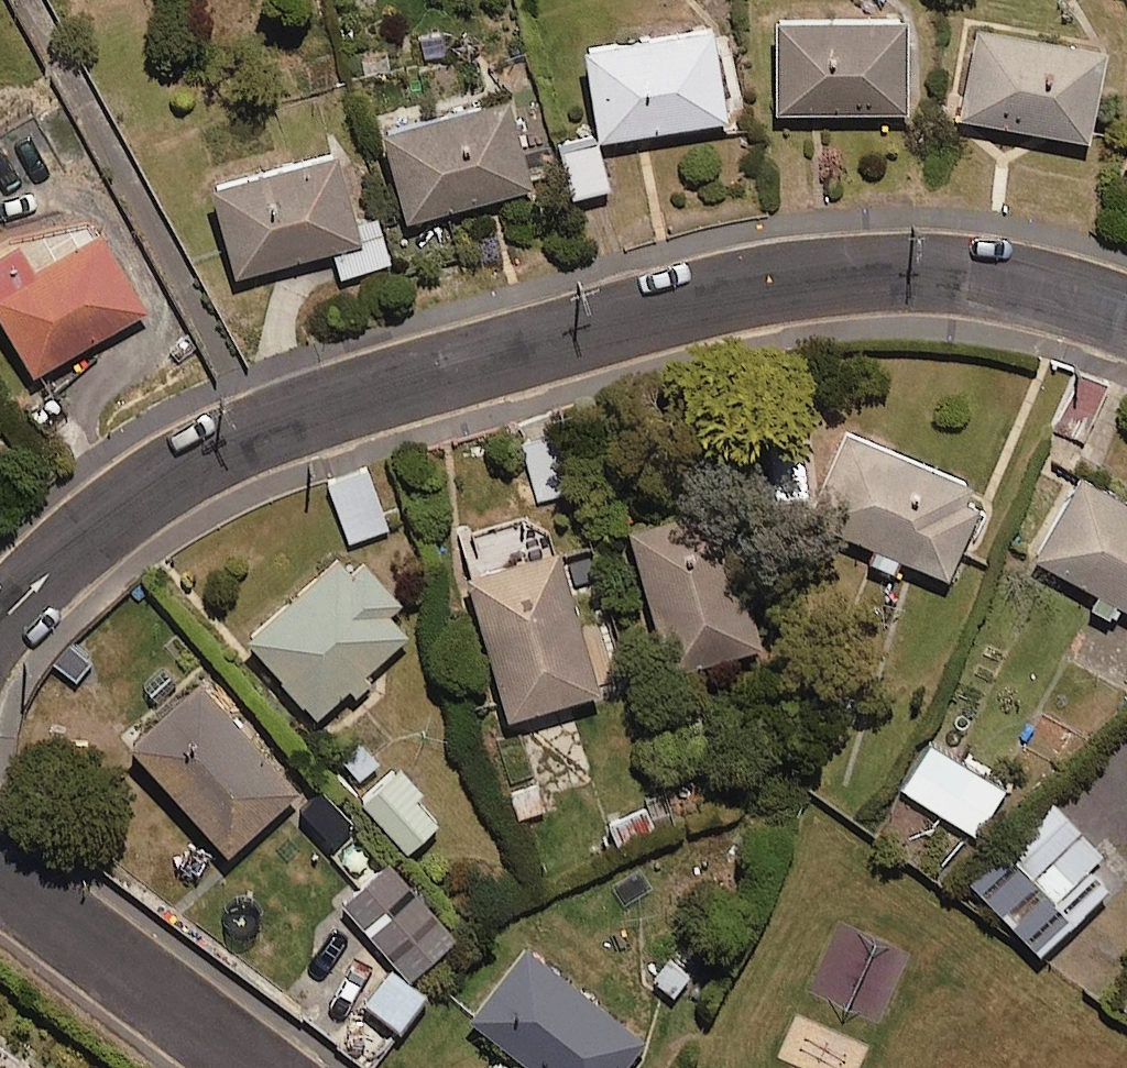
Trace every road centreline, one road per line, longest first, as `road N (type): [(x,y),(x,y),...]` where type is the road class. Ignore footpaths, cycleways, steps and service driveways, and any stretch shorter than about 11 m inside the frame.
road 1 (residential): [(0,625),(96,525),(175,468),(250,432),(340,400),(751,287),(846,273),(928,273),(1022,283),(1126,317)]
road 2 (residential): [(259,1067),(0,873)]

